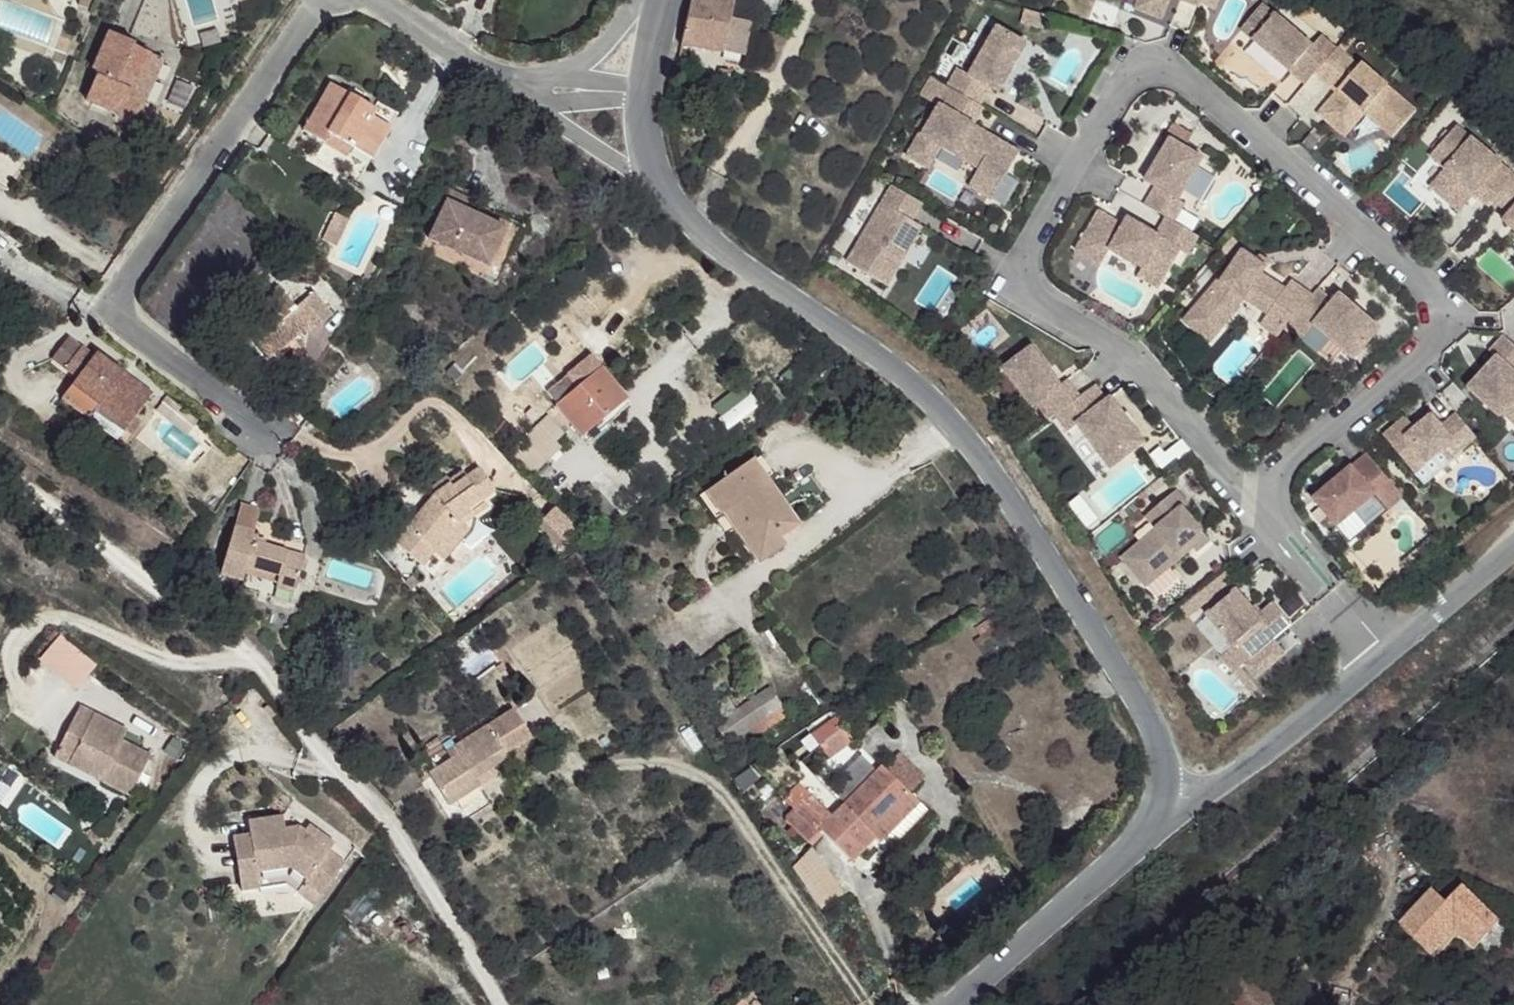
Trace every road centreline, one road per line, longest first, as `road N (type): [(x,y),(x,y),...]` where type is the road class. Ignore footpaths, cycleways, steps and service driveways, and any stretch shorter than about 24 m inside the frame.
road 1 (residential): [(1033,290),(1025,249),(1039,221),(1110,100),(1131,81),(1157,74),(1183,81),(1416,275),(1432,300),(1435,325),(1425,348),(1247,493)]
road 2 (tertiary): [(659,174),(721,245),(907,383),(990,469),(1148,723),(1161,767),(1155,810)]
road 3 (residential): [(274,424),(146,333),(128,310),(127,293),(304,0)]
road 4 (residential): [(1033,290),(1129,353),(1247,493)]
road 5 (tertiary): [(1155,810),(1130,849),(951,1004)]
road 6 (unclassified): [(1155,810),(1208,790),(1378,652)]
road 7 (residential): [(1247,493),(1378,652)]
road 8 (residential): [(514,73),(659,174)]
road 9 (tertiary): [(666,0),(651,118),(659,174)]
road 10 (unclassified): [(1378,652),(1513,542)]
road 11 (residential): [(374,0),(514,73)]
road 12 (residential): [(514,73),(586,54),(636,0)]

